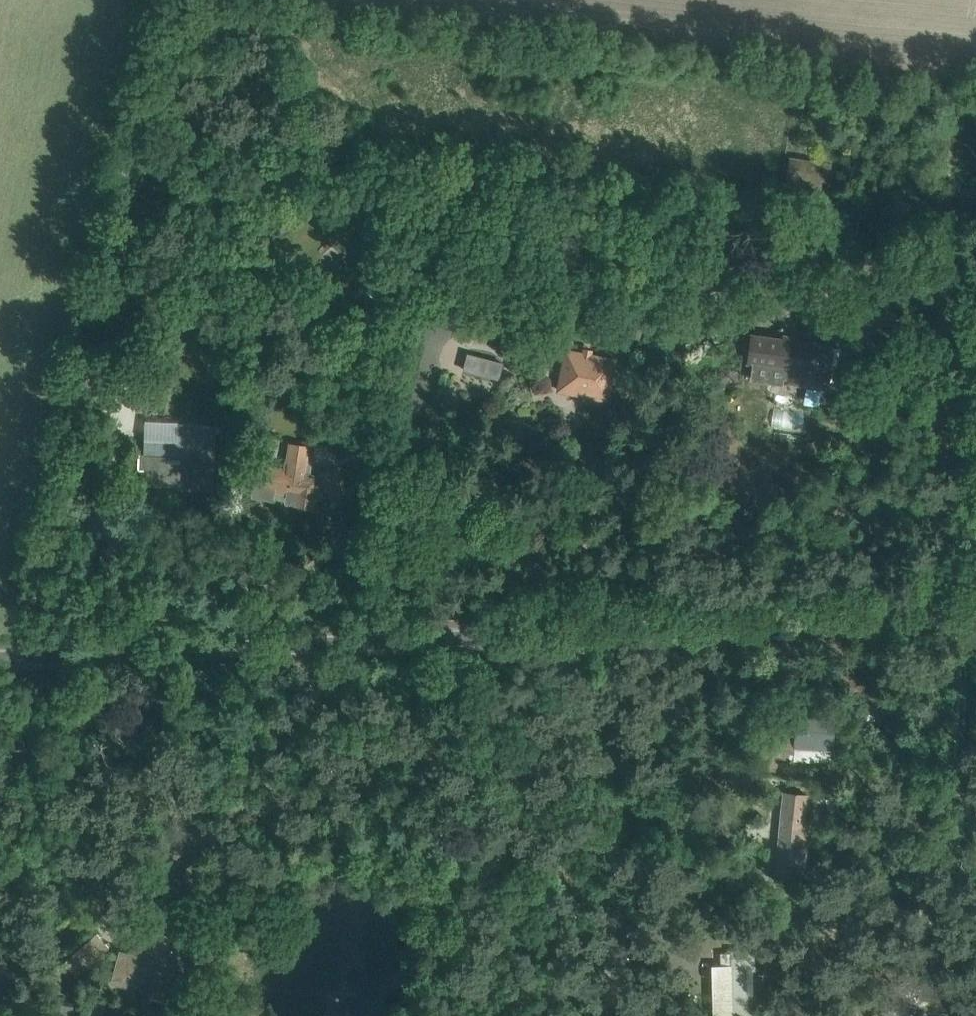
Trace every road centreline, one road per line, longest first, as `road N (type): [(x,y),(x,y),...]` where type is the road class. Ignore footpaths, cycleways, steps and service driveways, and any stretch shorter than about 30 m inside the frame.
road 1 (unclassified): [(0,657),(967,610)]

